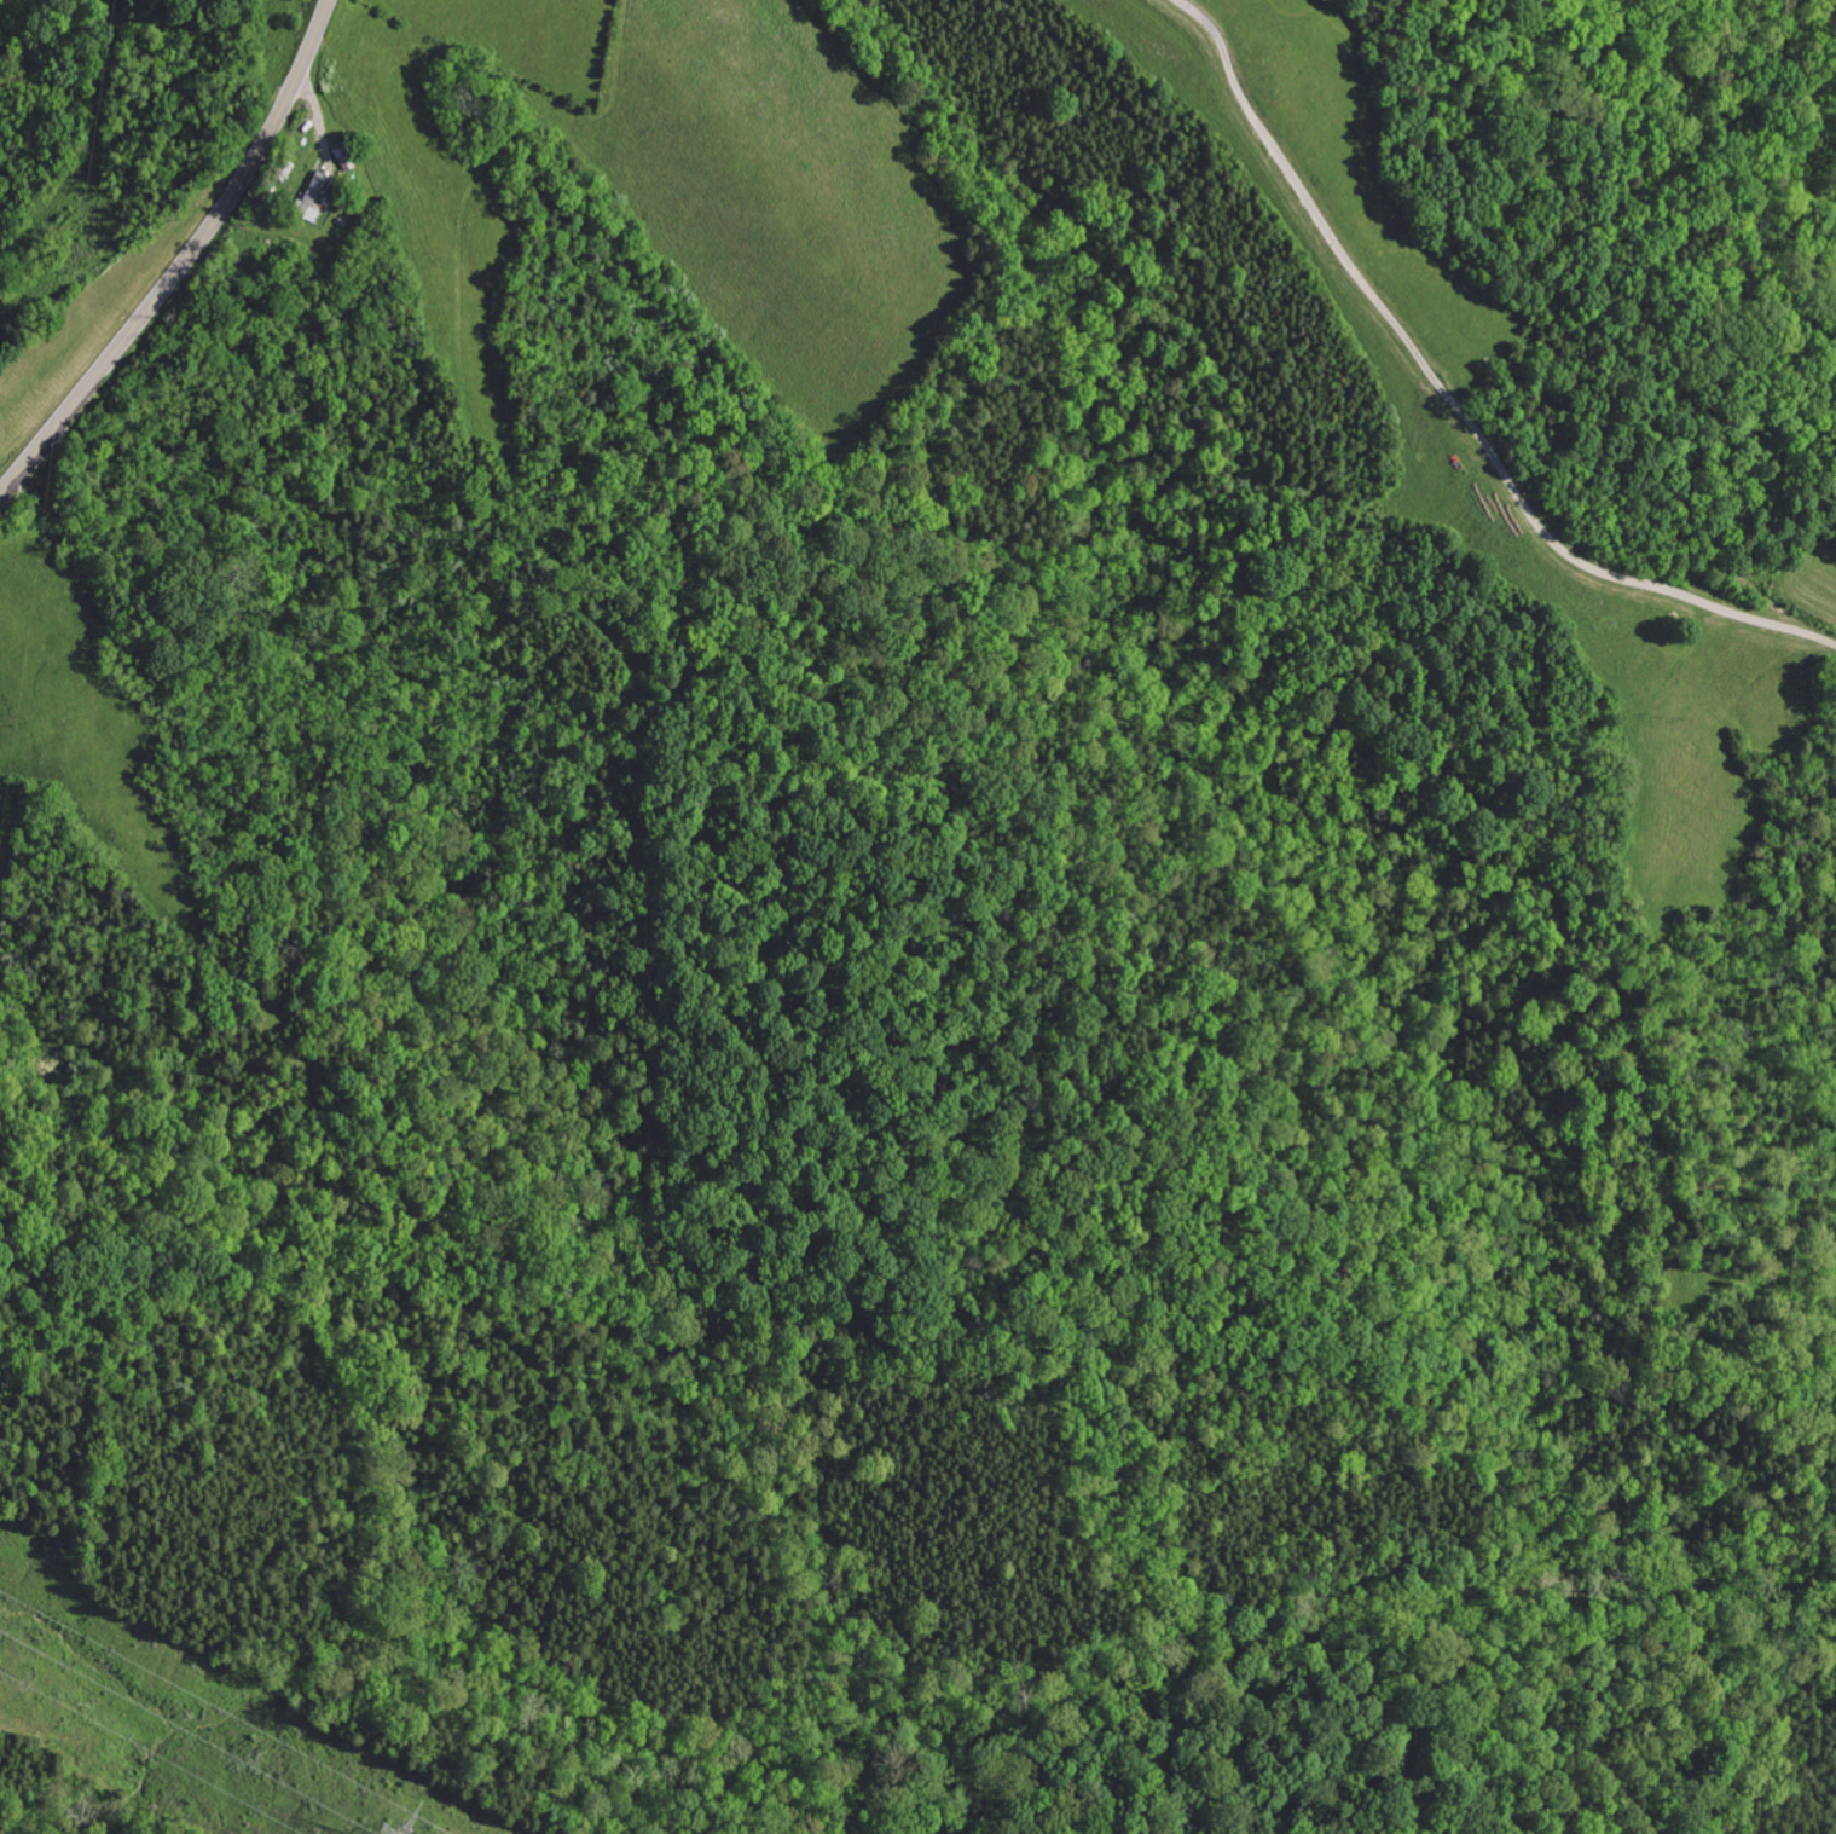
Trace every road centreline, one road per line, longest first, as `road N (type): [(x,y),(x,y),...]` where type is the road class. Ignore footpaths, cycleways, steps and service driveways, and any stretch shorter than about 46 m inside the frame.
road 1 (residential): [(1835,669),(1575,499),(1331,276),(1114,0)]
road 2 (primary): [(0,496),(237,192),(280,117),(331,0)]

